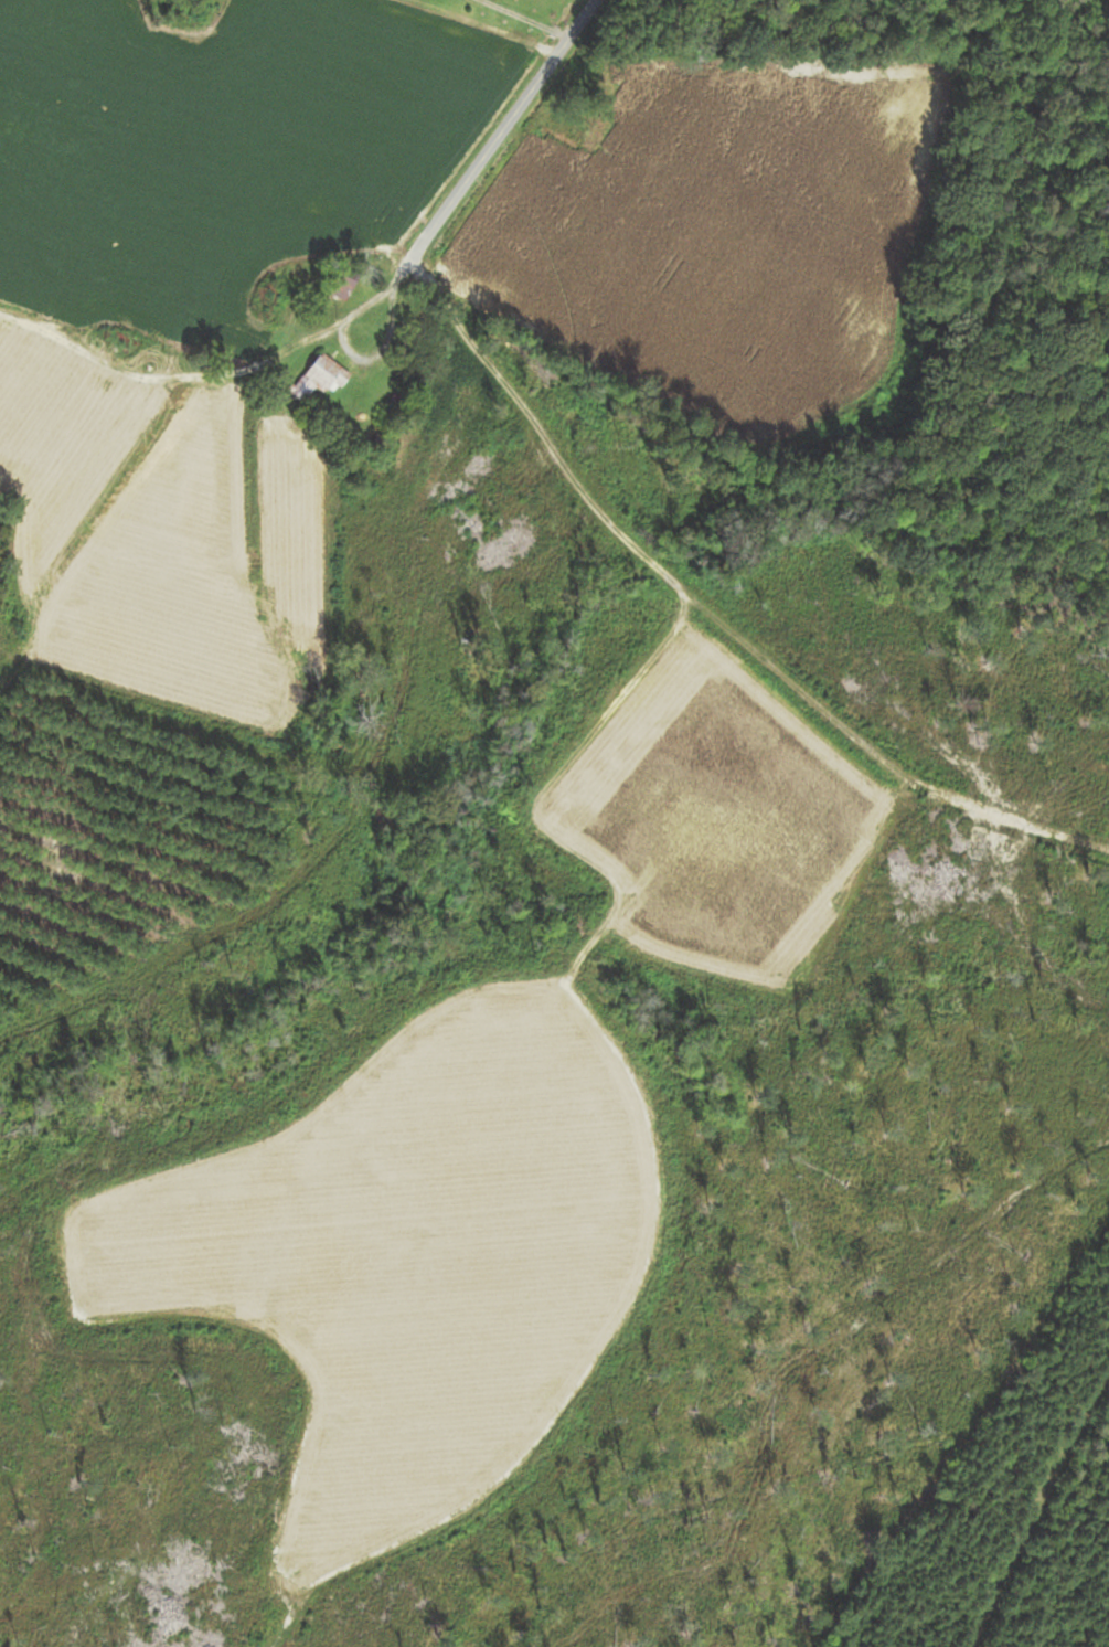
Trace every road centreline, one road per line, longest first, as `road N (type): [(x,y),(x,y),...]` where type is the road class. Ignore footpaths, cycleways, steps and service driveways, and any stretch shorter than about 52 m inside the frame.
road 1 (residential): [(1108,902),(885,794),(673,612),(557,436),(473,354),(408,255),(556,55)]
road 2 (residential): [(556,55),(401,0)]

